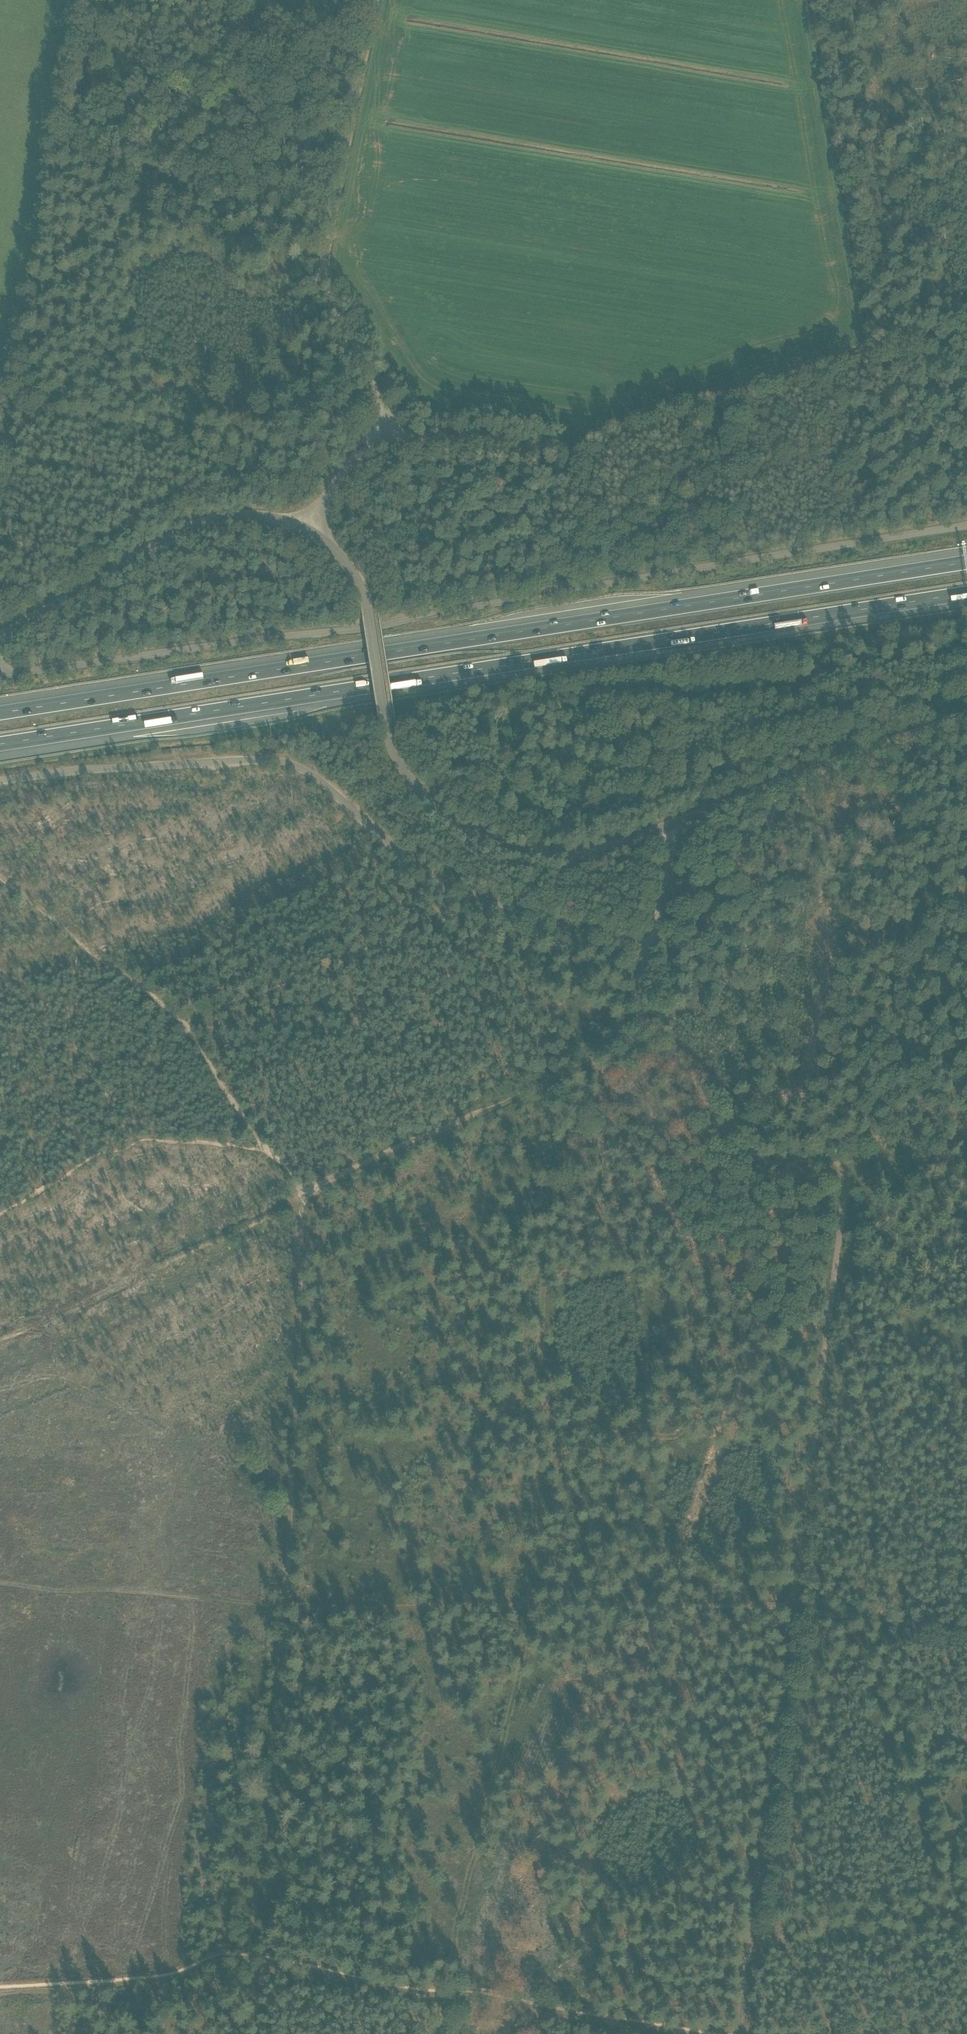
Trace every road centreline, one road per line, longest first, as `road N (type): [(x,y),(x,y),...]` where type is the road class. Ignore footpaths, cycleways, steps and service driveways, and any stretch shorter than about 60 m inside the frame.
road 1 (motorway): [(966,562),(0,713)]
road 2 (motorway): [(0,744),(966,593)]
road 3 (unclassified): [(0,675),(347,629),(966,525)]
road 4 (track): [(790,1609),(284,1607),(249,1954)]
road 5 (unclassified): [(680,819),(649,948),(427,872),(294,764),(269,759),(0,781)]
road 6 (unclassified): [(680,819),(636,838),(521,848),(437,817),(394,752),(369,608),(356,577),(306,527)]
road 7 (track): [(546,1082),(523,1605)]
road 8 (track): [(852,1166),(790,1609)]
road 9 (track): [(252,1972),(676,2033)]
road 10 (track): [(737,2033),(790,1609)]
road 11 (track): [(298,1197),(284,1607)]
road 12 (track): [(271,1150),(184,1024),(0,880)]
road 13 (track): [(298,1197),(644,1034)]
road 14 (track): [(644,1034),(757,1152),(786,1166),(966,1166)]
road 15 (unclassified): [(0,636),(207,520),(265,516),(306,527)]
road 16 (track): [(0,1339),(298,1197)]
road 17 (track): [(184,1024),(483,897)]
road 18 (unclassified): [(680,819),(966,710)]
road 19 (track): [(252,1972),(0,1993)]
road 20 (track): [(371,0),(331,210)]
road 21 (unclassified): [(567,444),(411,438),(387,429)]
road 22 (unclassified): [(387,429),(325,273)]
road 23 (track): [(567,444),(599,584)]
road 24 (unclassified): [(306,527),(356,457),(387,429)]

